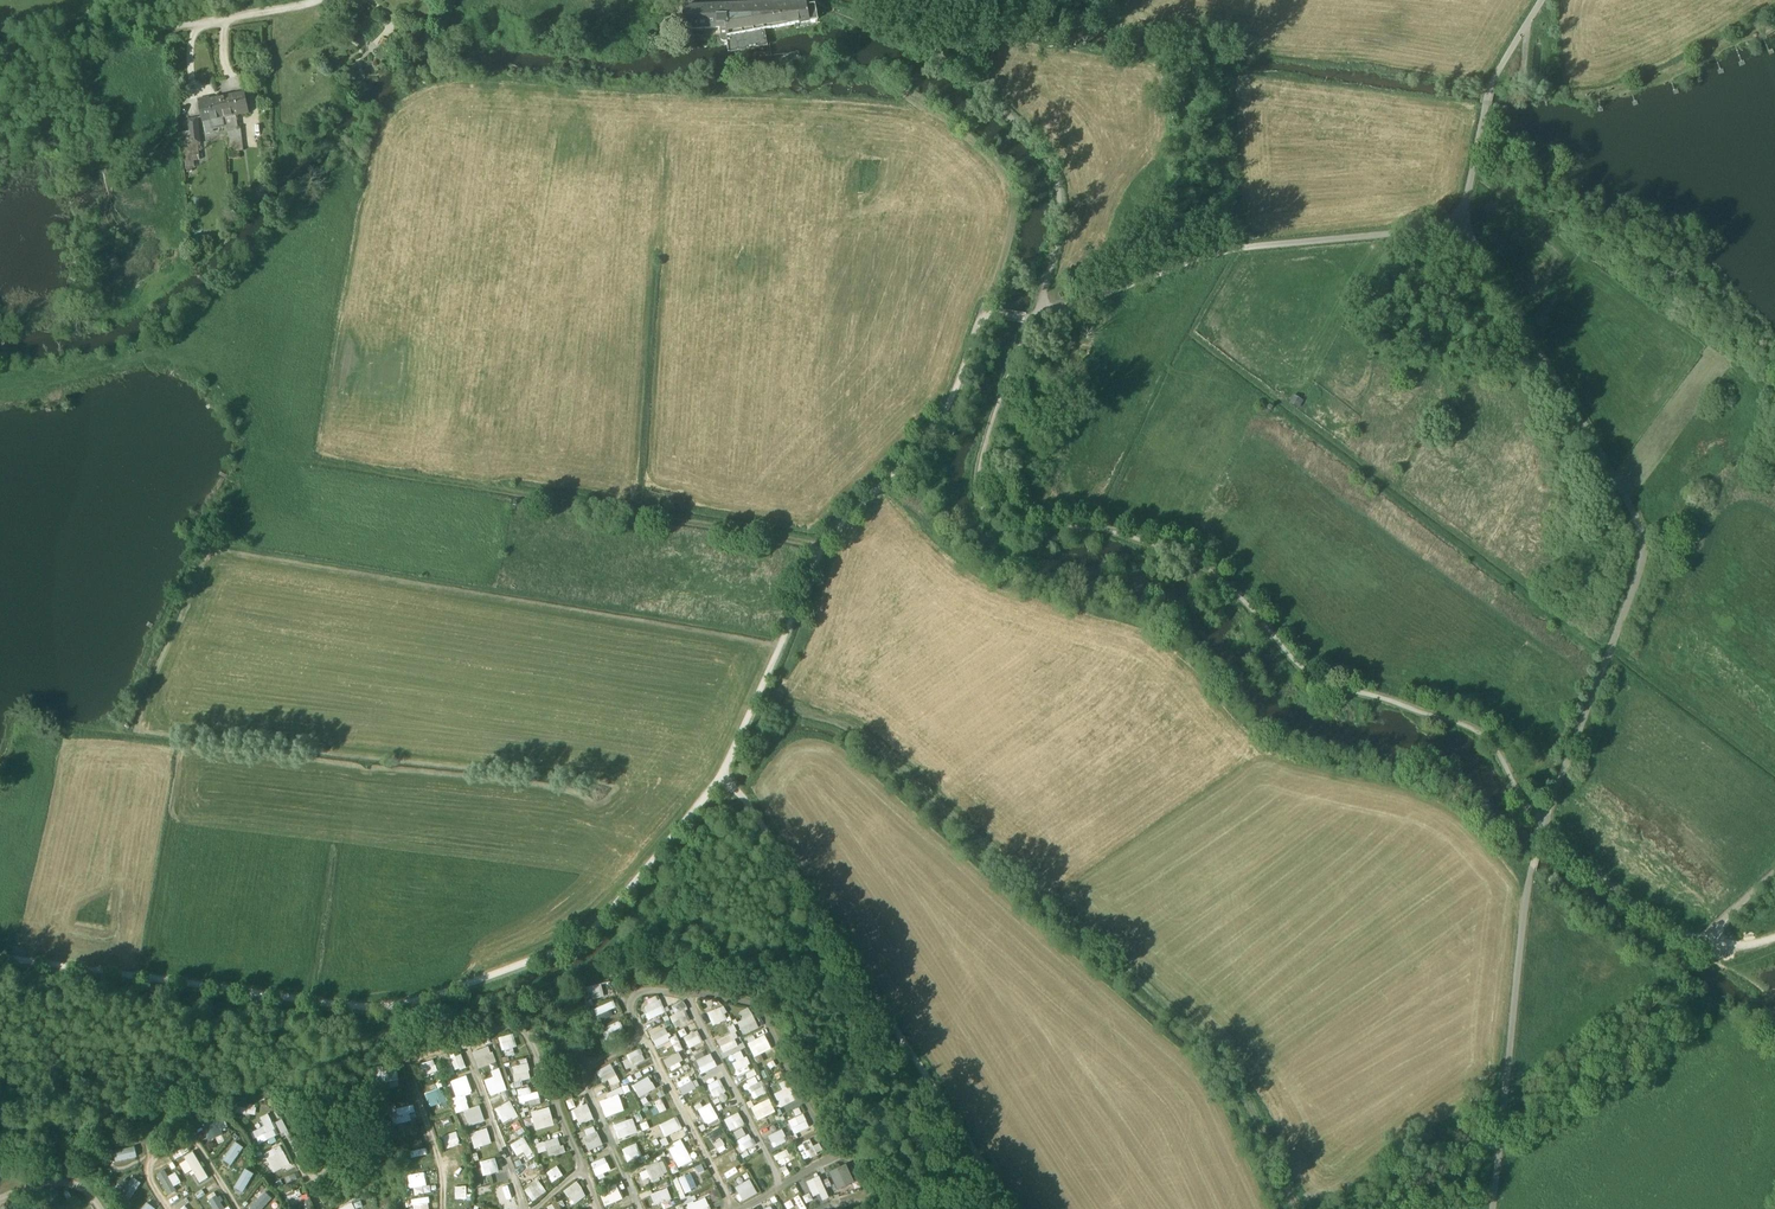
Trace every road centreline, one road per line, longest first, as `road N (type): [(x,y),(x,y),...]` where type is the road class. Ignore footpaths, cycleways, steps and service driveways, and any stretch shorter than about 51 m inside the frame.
road 1 (track): [(0,956),(404,1007),(584,939),(722,778)]
road 2 (track): [(1300,1208),(1221,1052),(864,735),(759,692)]
road 3 (track): [(817,551),(321,461),(363,209)]
road 4 (track): [(1465,227),(1631,509),(1644,546),(1542,831)]
road 5 (track): [(722,778),(817,551),(925,443),(957,389),(980,319),(992,313),(1029,319)]
road 6 (track): [(1012,1208),(749,801),(722,778)]
road 7 (track): [(1029,319),(1236,249),(1465,227)]
road 8 (track): [(1542,831),(1494,1208)]
road 9 (track): [(1029,319),(1043,301),(1060,239),(1056,178),(994,105),(934,56),(936,25)]
road 10 (track): [(1542,0),(1490,85),(1465,227)]

